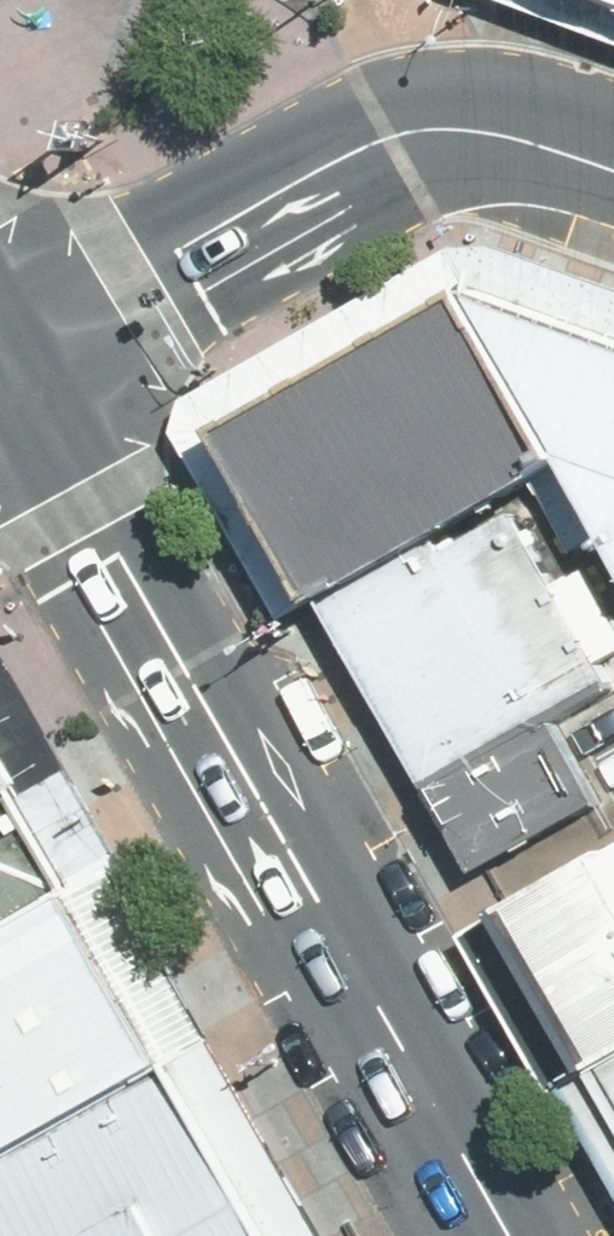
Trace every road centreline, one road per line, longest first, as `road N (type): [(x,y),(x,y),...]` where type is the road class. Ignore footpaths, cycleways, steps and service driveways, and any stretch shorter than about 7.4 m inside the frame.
road 1 (primary): [(504,1235),(9,364)]
road 2 (secondary): [(9,364),(288,196),(425,132),(479,133),(613,174)]

